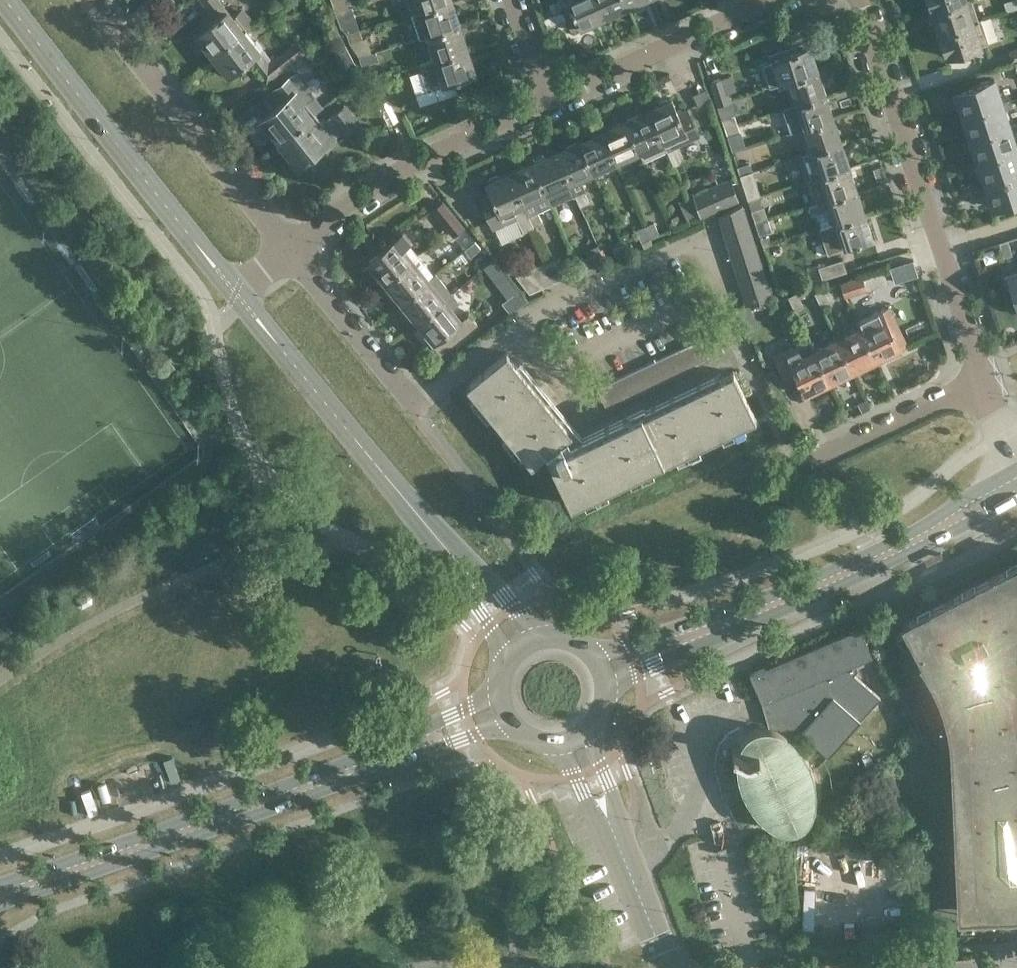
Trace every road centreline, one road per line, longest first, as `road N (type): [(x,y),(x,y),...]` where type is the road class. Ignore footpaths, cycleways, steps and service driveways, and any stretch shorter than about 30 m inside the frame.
road 1 (primary): [(0,894),(392,755)]
road 2 (tertiary): [(238,293),(9,0)]
road 3 (primary): [(700,629),(894,550),(1016,482)]
road 4 (residential): [(517,330),(412,415),(291,250)]
road 5 (tertiary): [(439,539),(238,293)]
road 6 (residential): [(291,250),(102,0)]
road 7 (residential): [(517,330),(552,374),(713,298),(724,292),(706,232)]
road 8 (residential): [(291,250),(424,160),(550,99)]
road 9 (residential): [(932,248),(853,0)]
road 10 (residential): [(550,99),(761,0)]
road 11 (residential): [(706,232),(517,330)]
road 12 (residential): [(790,465),(974,377)]
road 13 (tertiary): [(668,967),(612,829)]
road 14 (tertiary): [(551,634),(439,539)]
road 15 (tertiary): [(439,539),(505,659)]
road 16 (residential): [(974,377),(932,248)]
road 17 (primary): [(495,688),(392,755)]
road 18 (primary): [(392,755),(510,728)]
road 19 (primary): [(700,629),(613,649),(583,642)]

